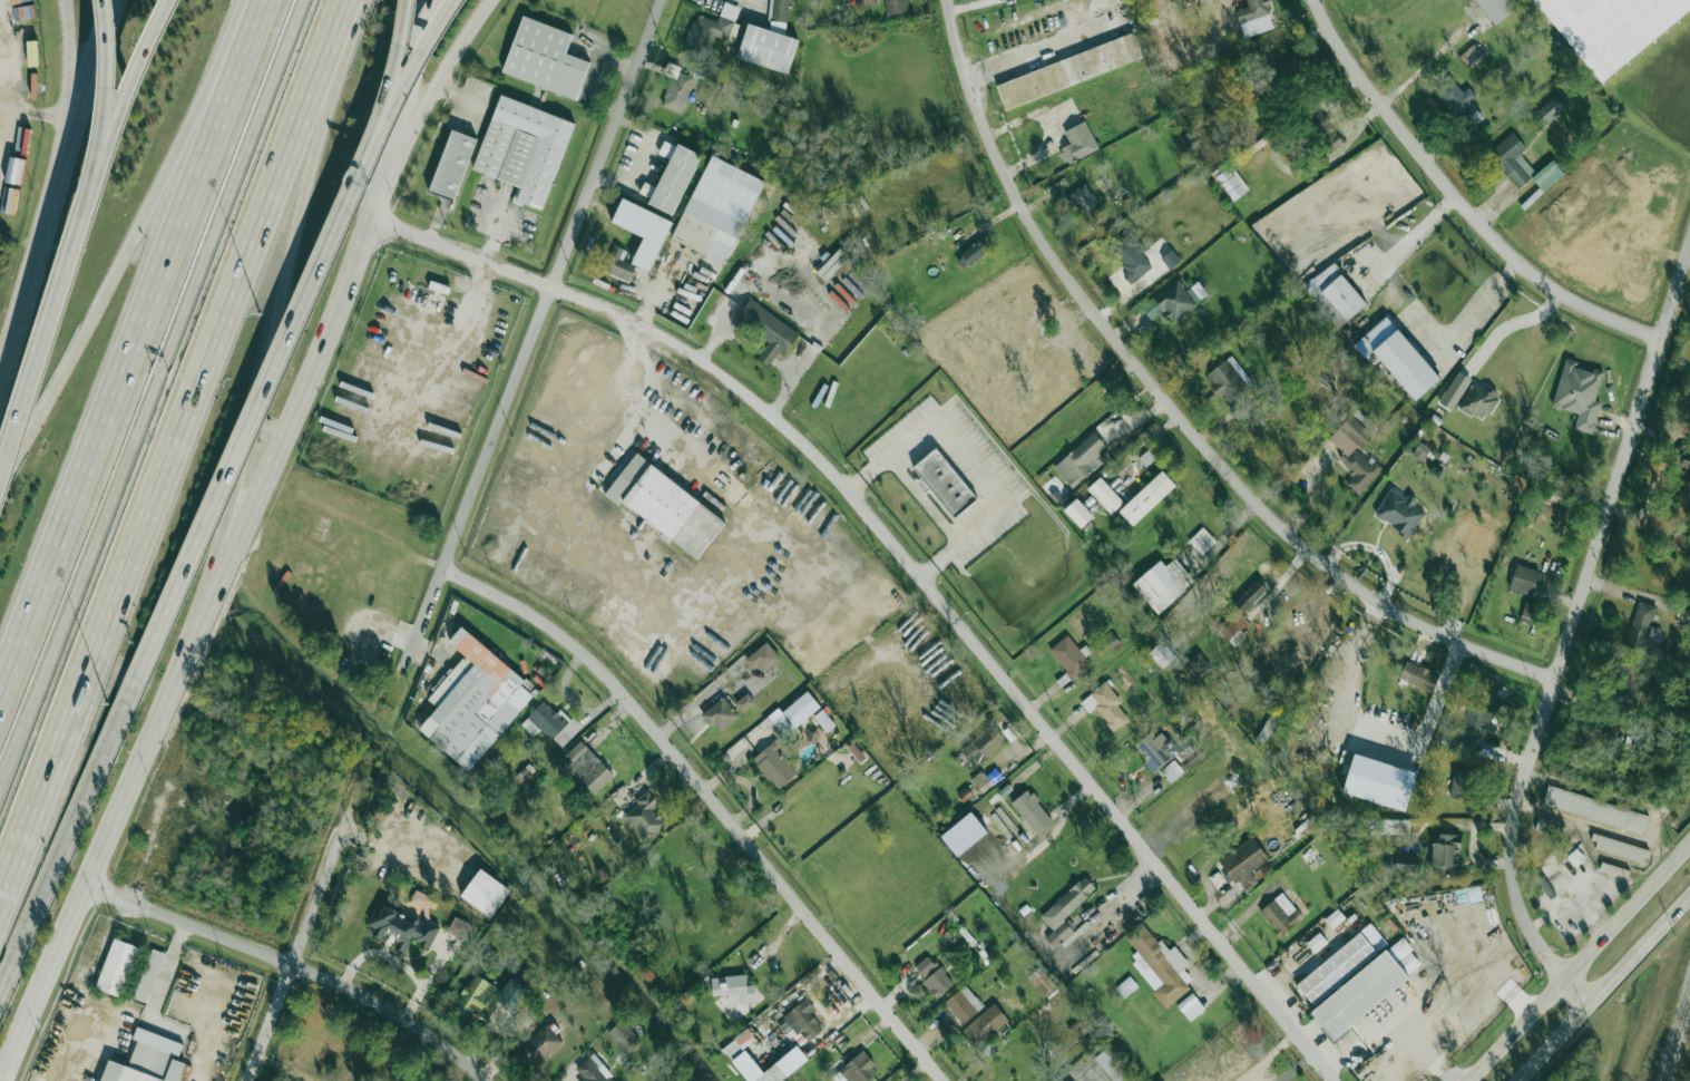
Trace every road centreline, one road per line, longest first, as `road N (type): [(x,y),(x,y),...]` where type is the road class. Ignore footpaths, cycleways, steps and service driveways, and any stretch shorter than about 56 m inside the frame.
road 1 (residential): [(370,216),(635,321),(720,371),(795,436),(921,576),(1337,1080)]
road 2 (residential): [(1553,680),(1454,642),(1352,586),(1228,475),(1090,309),(1019,205),(964,78),(945,0)]
road 3 (motorway): [(0,933),(137,593),(251,257),(338,56)]
road 4 (motorway): [(0,784),(304,0)]
road 5 (residential): [(1590,1004),(1543,954),(1520,913),(1511,829),(1689,238)]
road 6 (motorway): [(266,0),(0,681)]
road 7 (residential): [(442,567),(540,621),(602,673),(948,1080)]
road 8 (motorway): [(95,779),(384,127)]
road 9 (residential): [(410,653),(660,0)]
road 10 (primary): [(0,1080),(84,884),(244,547)]
road 11 (motorway): [(264,0),(80,350),(0,483)]
road 12 (motorway): [(244,547),(287,285),(338,56)]
road 13 (residential): [(1659,340),(1557,292),(1495,241),(1380,106),(1313,0)]
road 14 (residential): [(84,884),(374,1003),(486,1080)]
road 15 (primary): [(244,547),(387,171)]
road 16 (motorway): [(100,174),(0,503)]
road 17 (secondary): [(1689,842),(1468,1080)]
road 18 (primary): [(82,115),(0,402)]
road 19 (residential): [(246,1080),(344,818)]
road 20 (secondary): [(1515,1080),(1689,894)]
road 21 (motorway): [(0,981),(95,779)]
road 22 (primary): [(387,171),(489,0)]
road 23 (motorway): [(173,0),(100,174)]
road 24 (primary): [(387,171),(432,0)]
road 25 (motorway): [(109,0),(110,101),(100,174)]
road 26 (motorway): [(384,127),(458,0)]
road 27 (motorway): [(384,127),(409,0)]
road 28 (primary): [(120,0),(82,115)]

